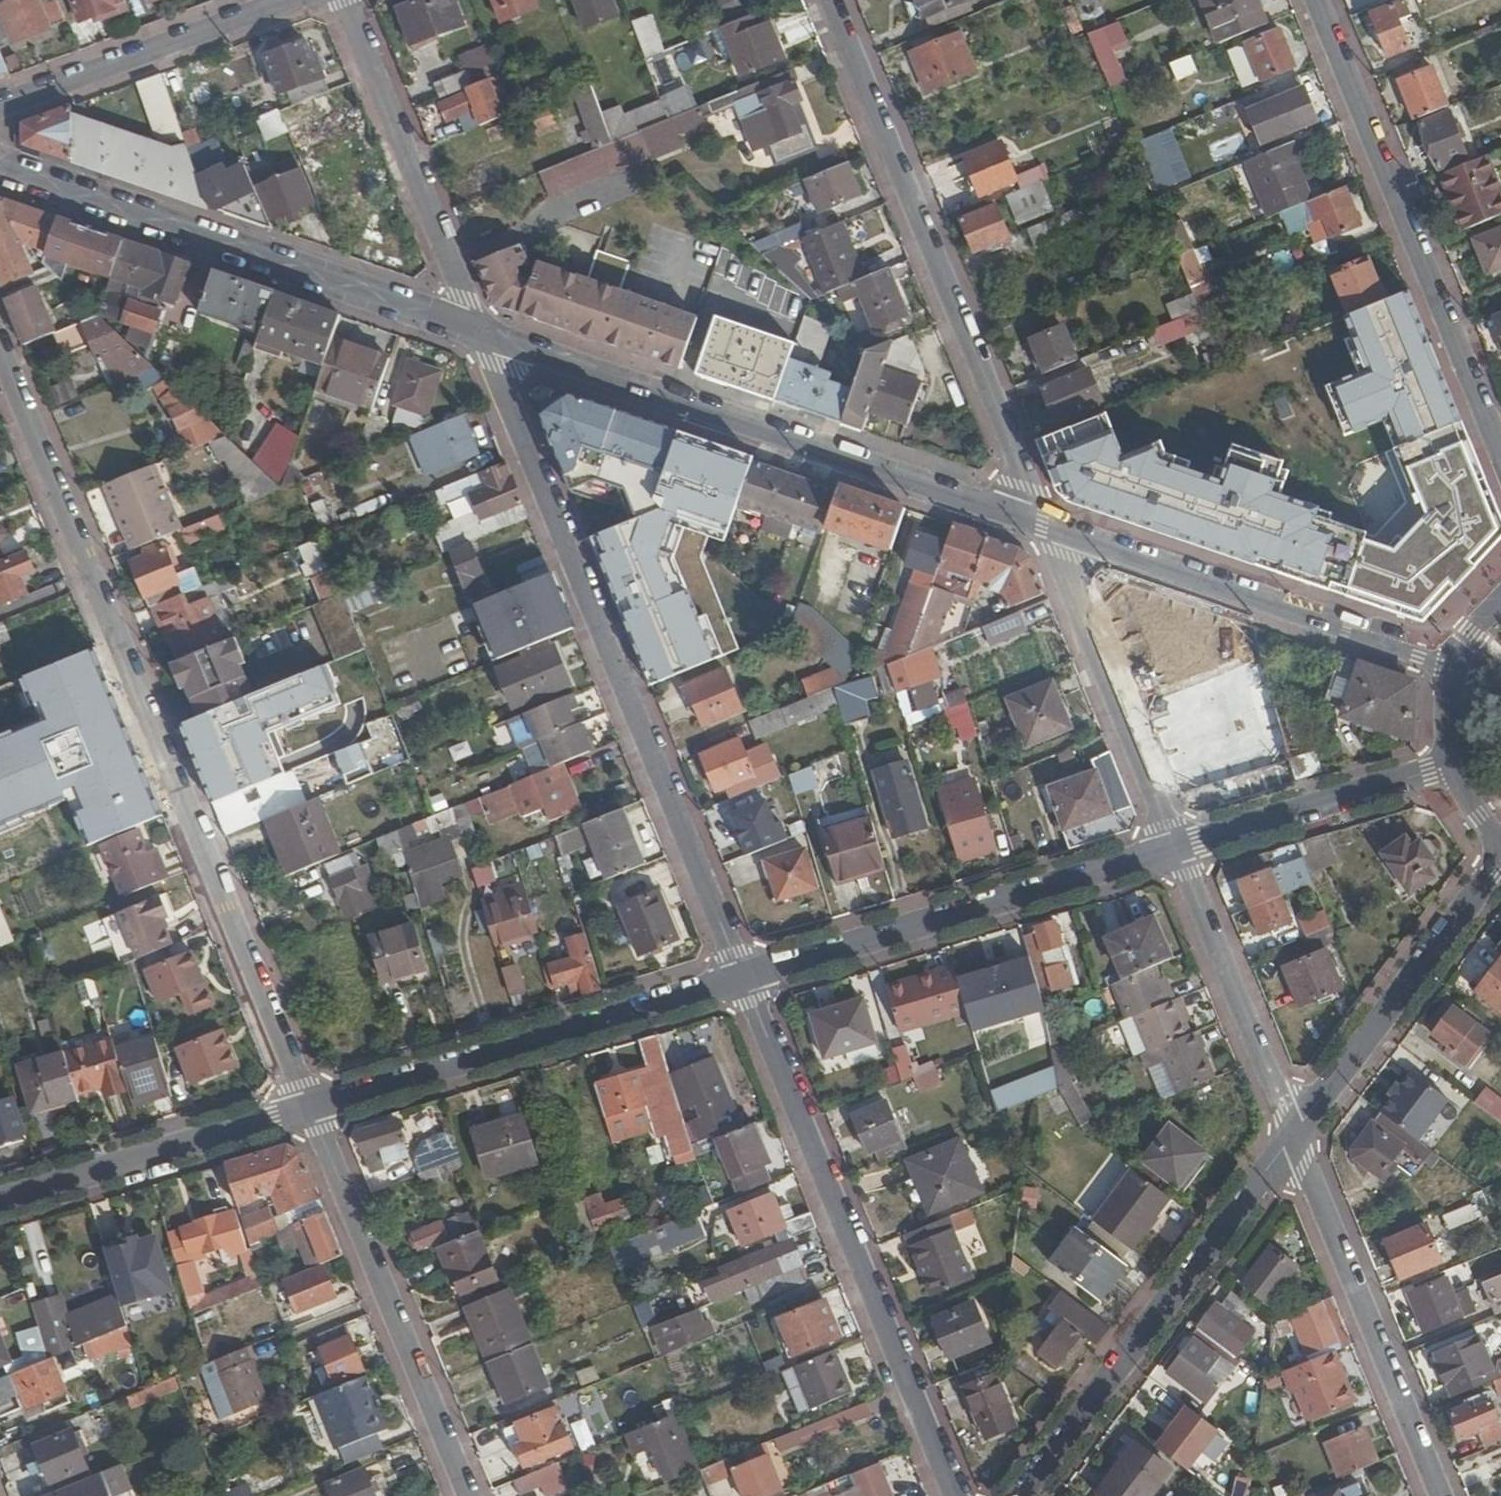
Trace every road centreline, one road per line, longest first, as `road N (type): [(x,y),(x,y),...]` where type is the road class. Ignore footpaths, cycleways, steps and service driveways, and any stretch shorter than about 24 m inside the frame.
road 1 (residential): [(0,343),(311,1105)]
road 2 (residential): [(743,977),(481,337)]
road 3 (residential): [(481,337),(1047,527)]
road 4 (residential): [(1047,527),(828,0)]
road 5 (residential): [(954,1495),(743,977)]
road 6 (residential): [(0,168),(481,337)]
road 7 (residential): [(1316,0),(1500,453)]
road 8 (residential): [(743,977),(311,1105)]
road 9 (residential): [(1175,850),(743,977)]
road 10 (residential): [(1293,1137),(1022,1495)]
road 11 (residential): [(1047,527),(1457,667)]
road 12 (residential): [(311,1105),(469,1495)]
road 13 (residential): [(1440,1495),(1293,1137)]
road 14 (residential): [(481,337),(344,0)]
road 15 (residential): [(1175,850),(1047,527)]
road 16 (residential): [(1500,860),(1293,1137)]
road 17 (residential): [(311,1105),(0,1202)]
road 18 (residential): [(0,109),(291,0)]
road 19 (residential): [(1293,1137),(1175,850)]
road 20 (residential): [(1454,763),(1175,850)]

